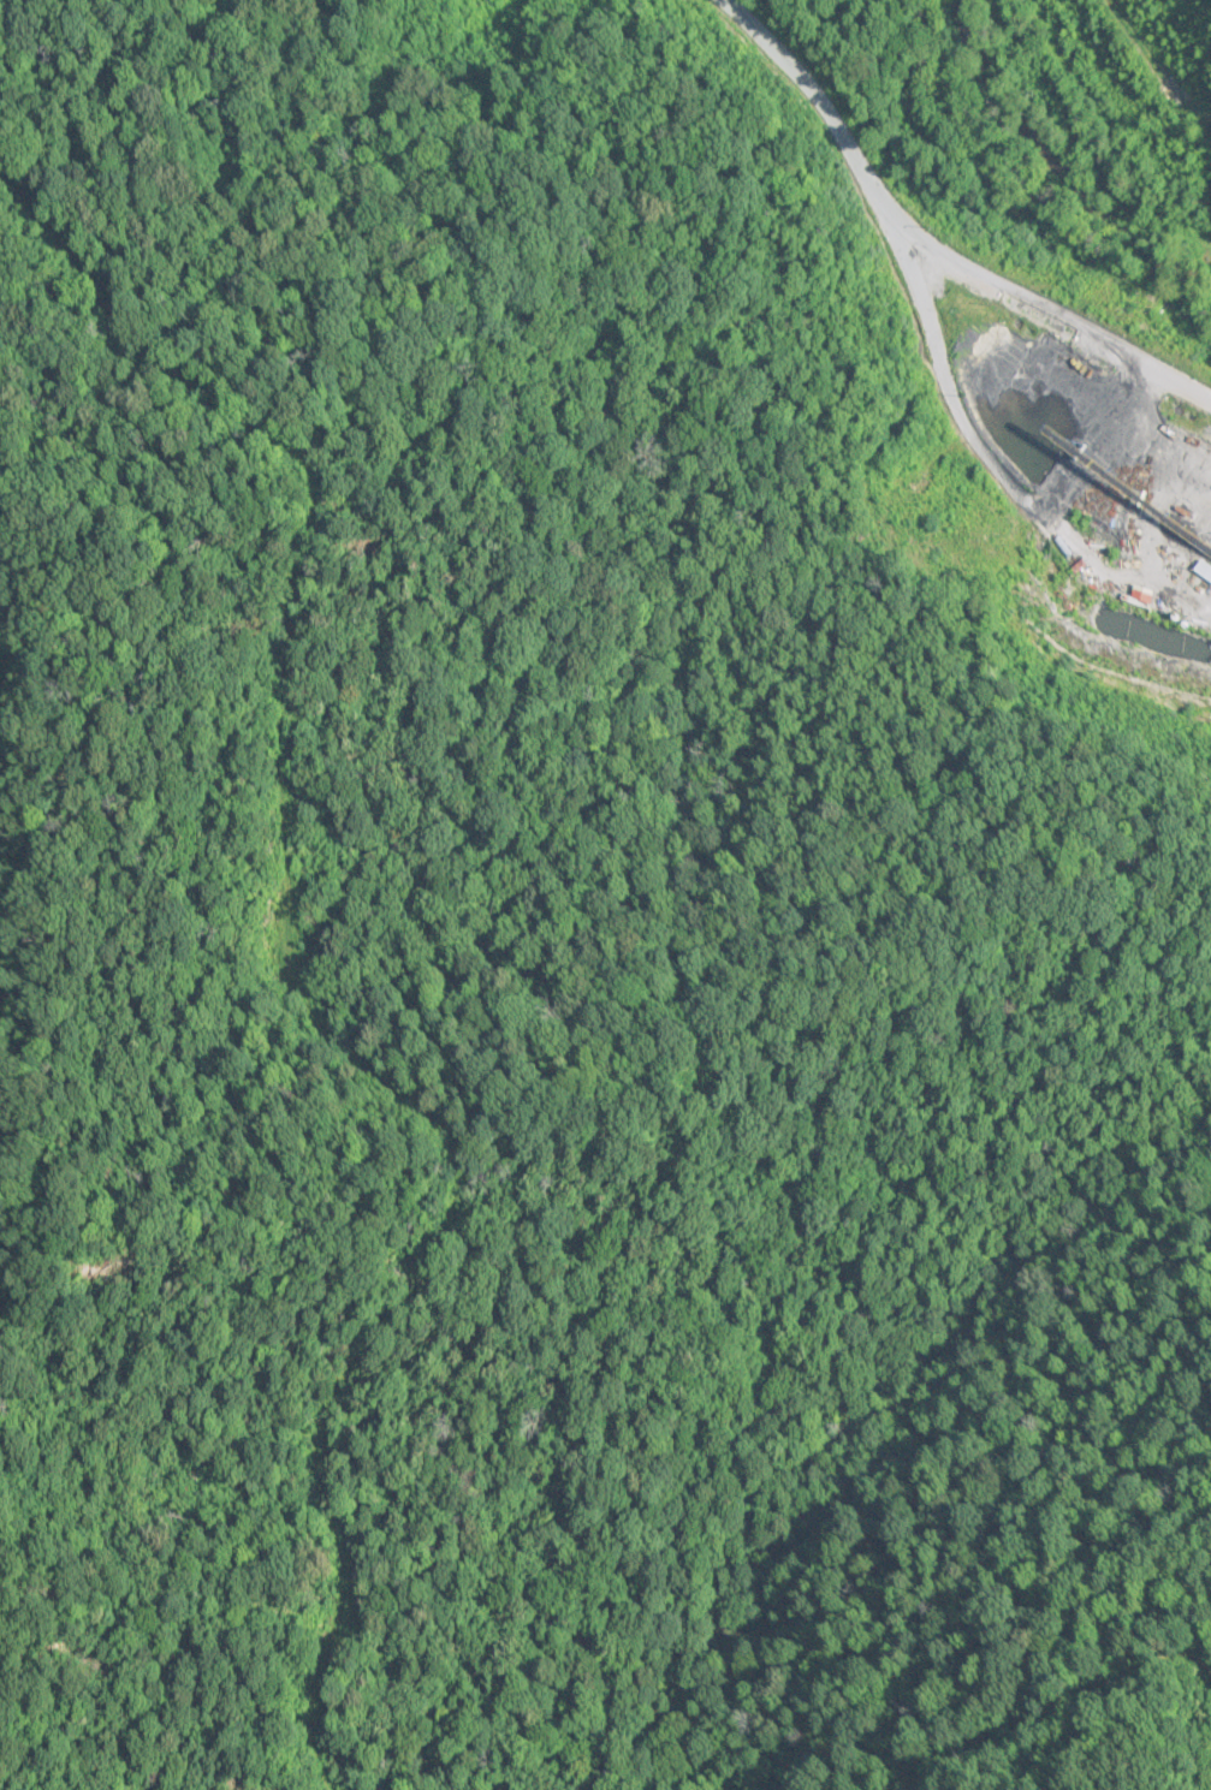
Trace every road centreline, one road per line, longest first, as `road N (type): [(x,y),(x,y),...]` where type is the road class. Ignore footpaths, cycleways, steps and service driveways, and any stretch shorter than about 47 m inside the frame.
road 1 (residential): [(702,0),(907,270),(926,393),(985,511),(1062,582),(1210,614)]
road 2 (residential): [(1210,292),(1165,257),(1032,0)]

